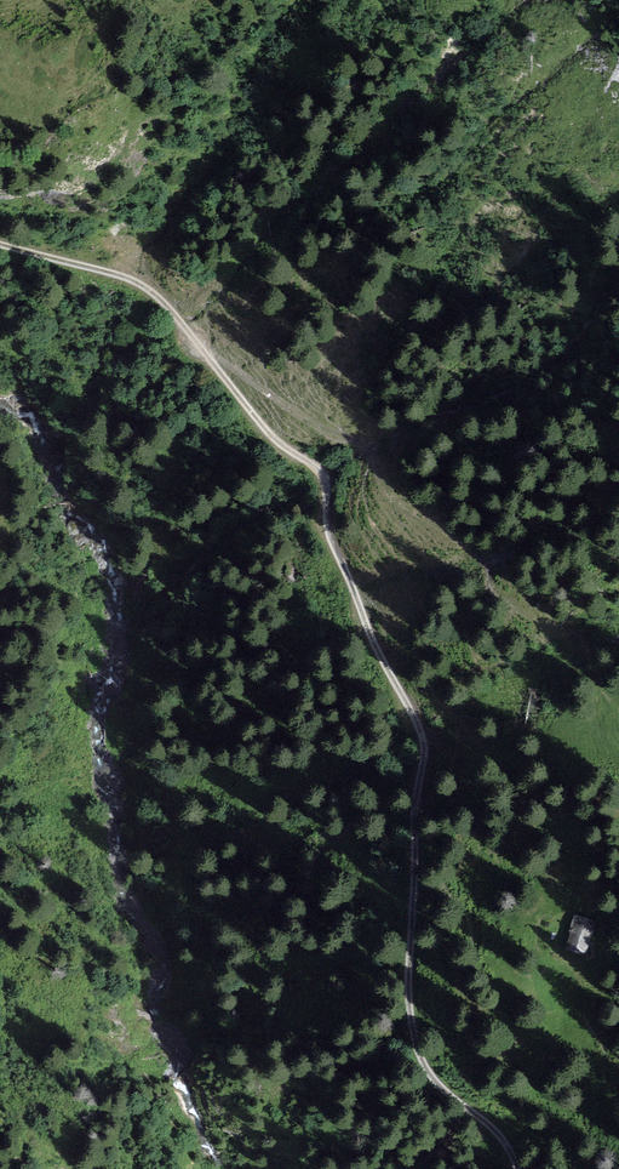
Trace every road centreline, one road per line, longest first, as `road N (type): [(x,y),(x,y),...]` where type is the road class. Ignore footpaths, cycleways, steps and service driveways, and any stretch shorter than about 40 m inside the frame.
road 1 (unclassified): [(0,243),(144,287),(270,435),(324,476),(332,543),(423,741),(409,991),(417,1049),(441,1086),(505,1142),(517,1168)]
road 2 (track): [(206,353),(332,434),(370,445),(393,494),(474,552),(520,611),(579,634),(618,701)]

